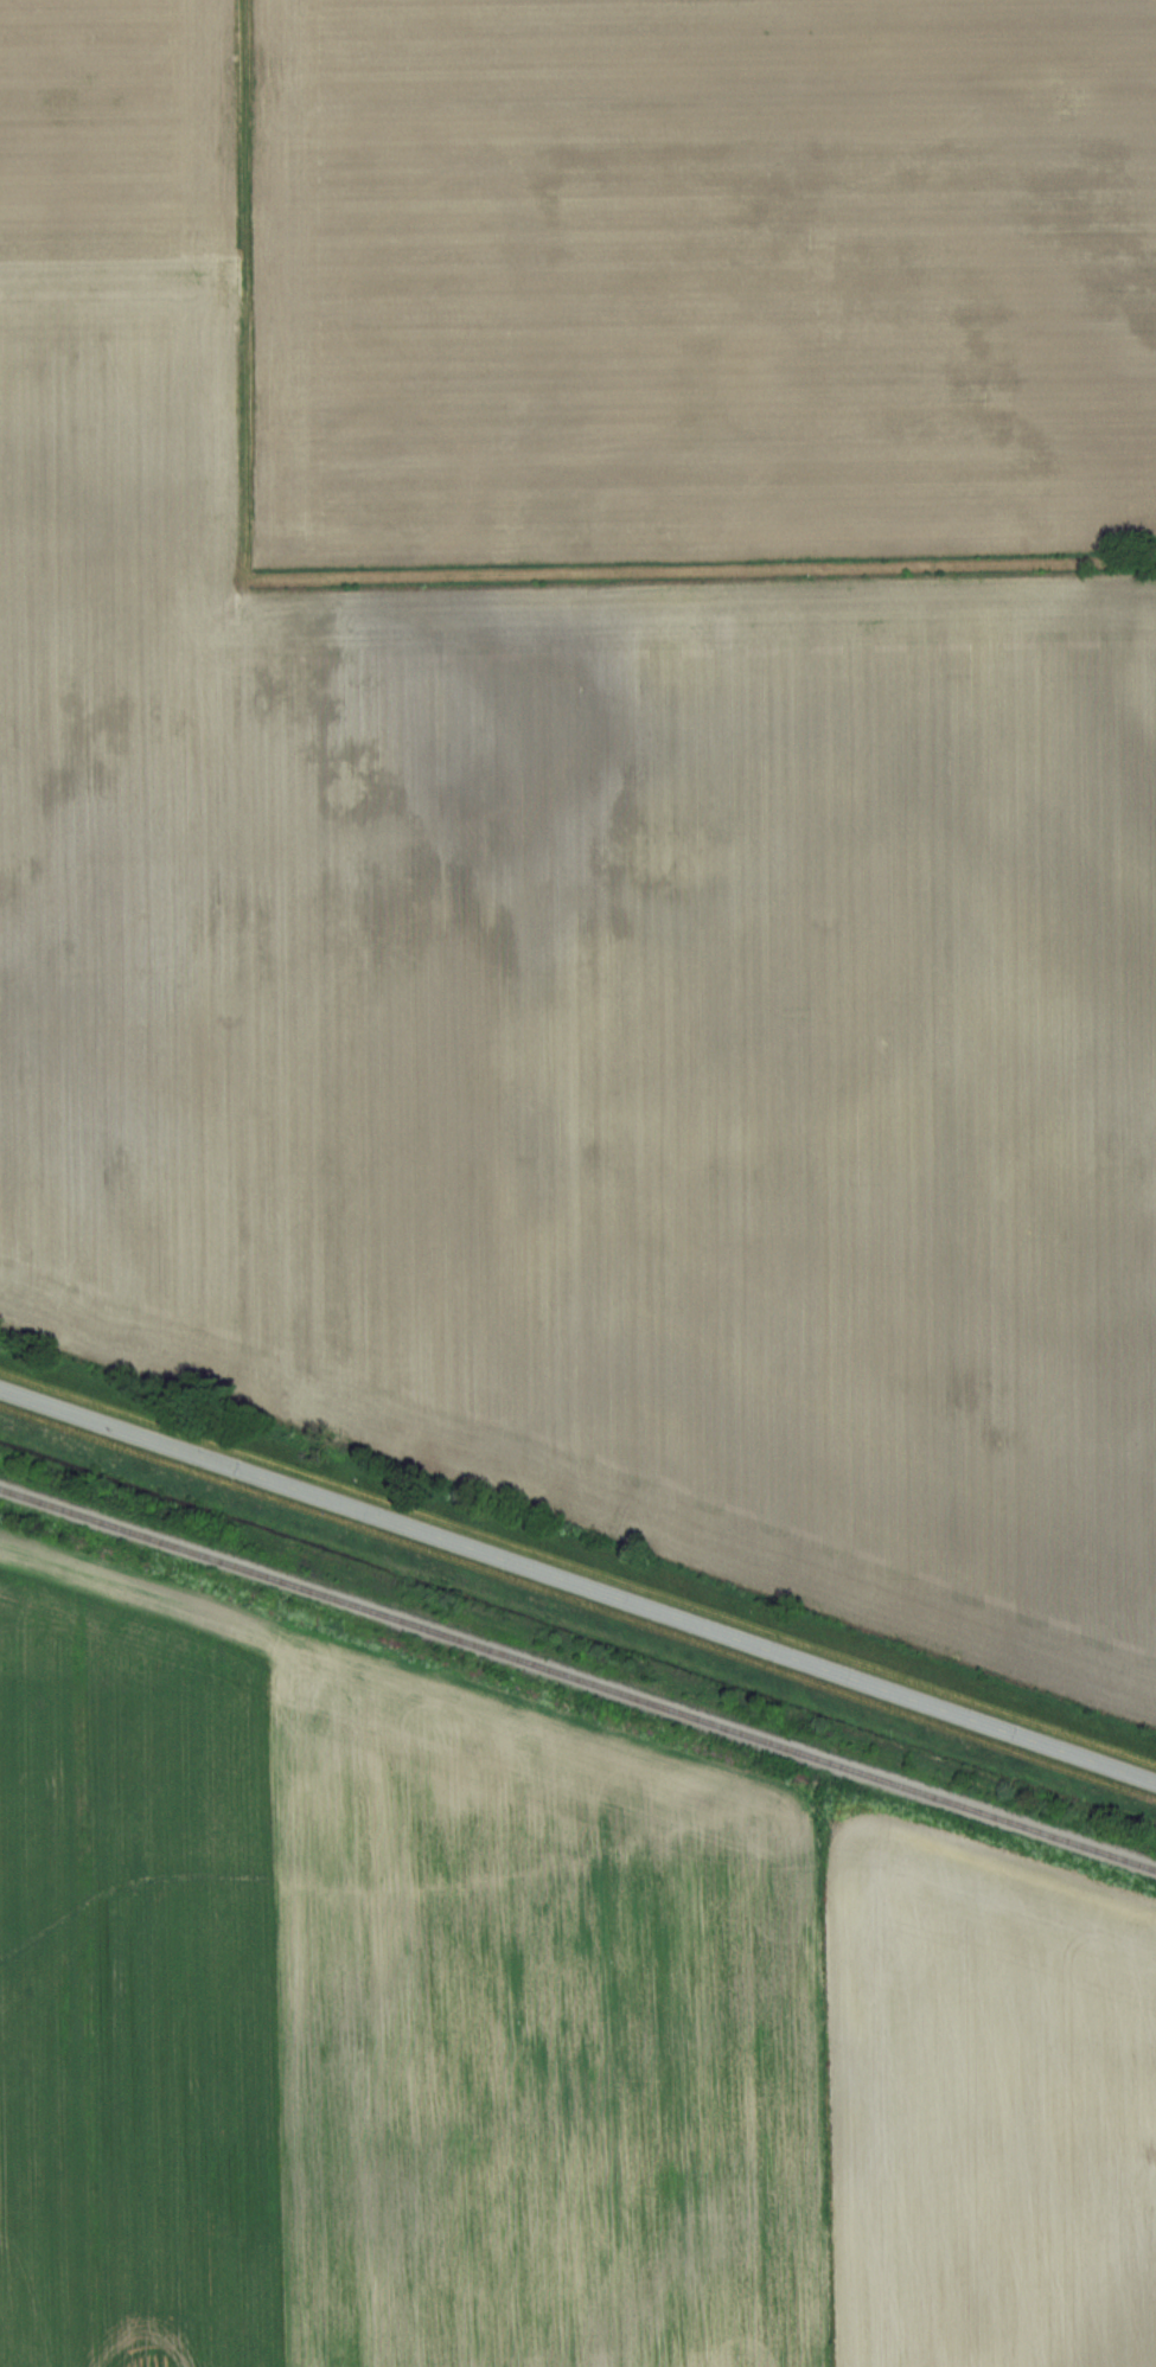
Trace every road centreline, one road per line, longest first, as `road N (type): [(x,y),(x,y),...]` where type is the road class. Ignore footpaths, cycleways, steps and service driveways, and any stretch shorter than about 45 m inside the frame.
road 1 (secondary): [(1155,1783),(0,1390)]

